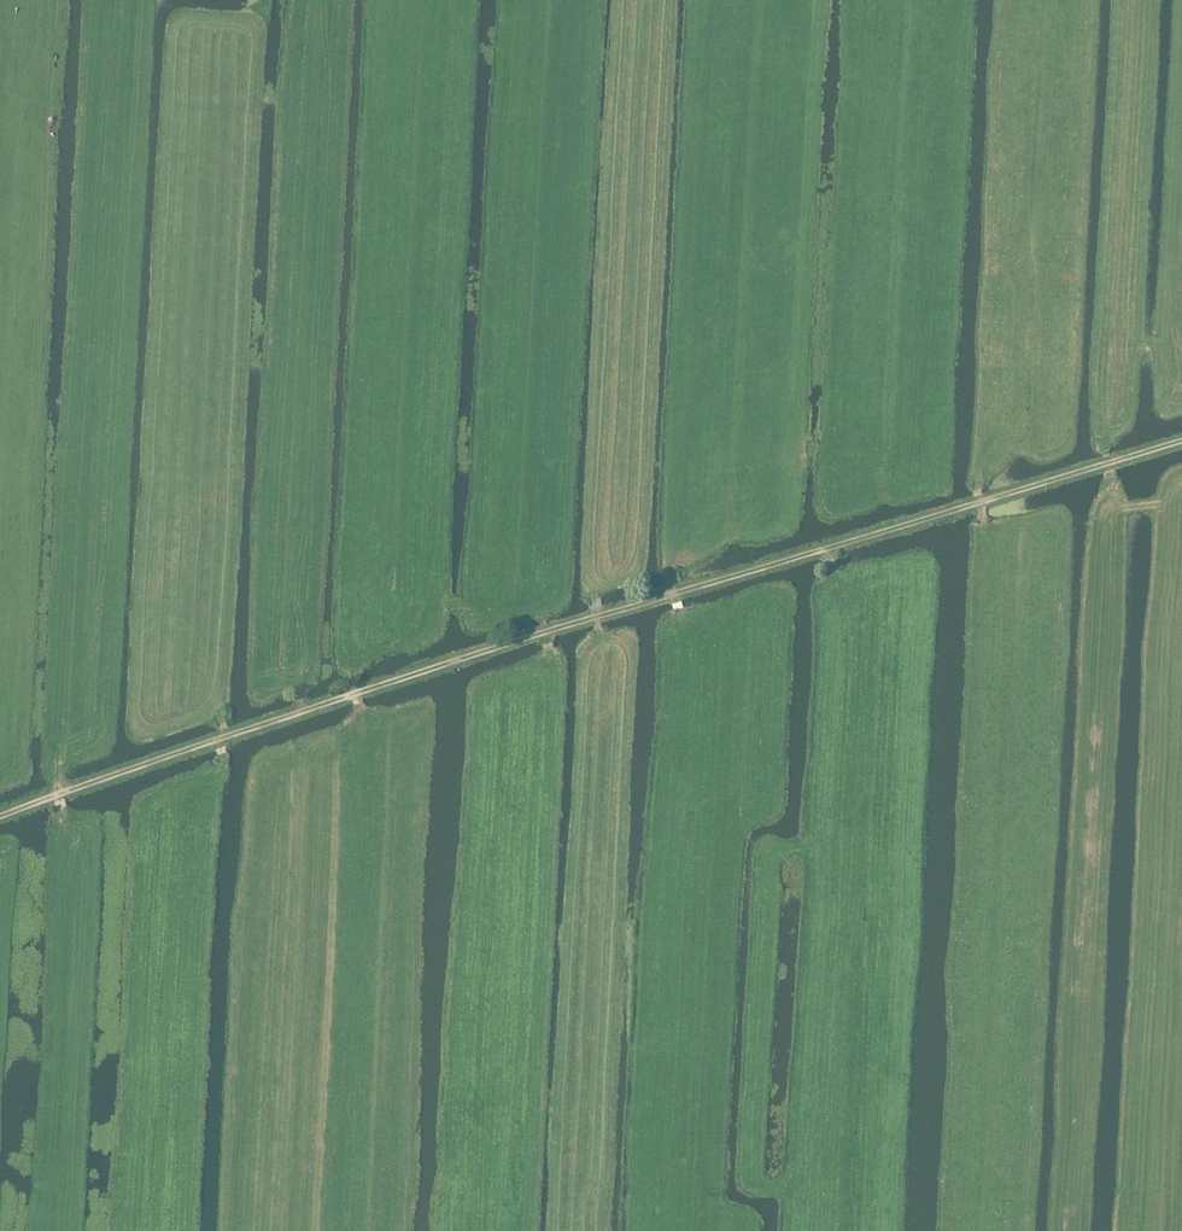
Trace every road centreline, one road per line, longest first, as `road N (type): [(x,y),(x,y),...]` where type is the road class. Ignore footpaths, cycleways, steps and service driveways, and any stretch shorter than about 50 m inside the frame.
road 1 (track): [(0,818),(459,658),(1181,440)]

